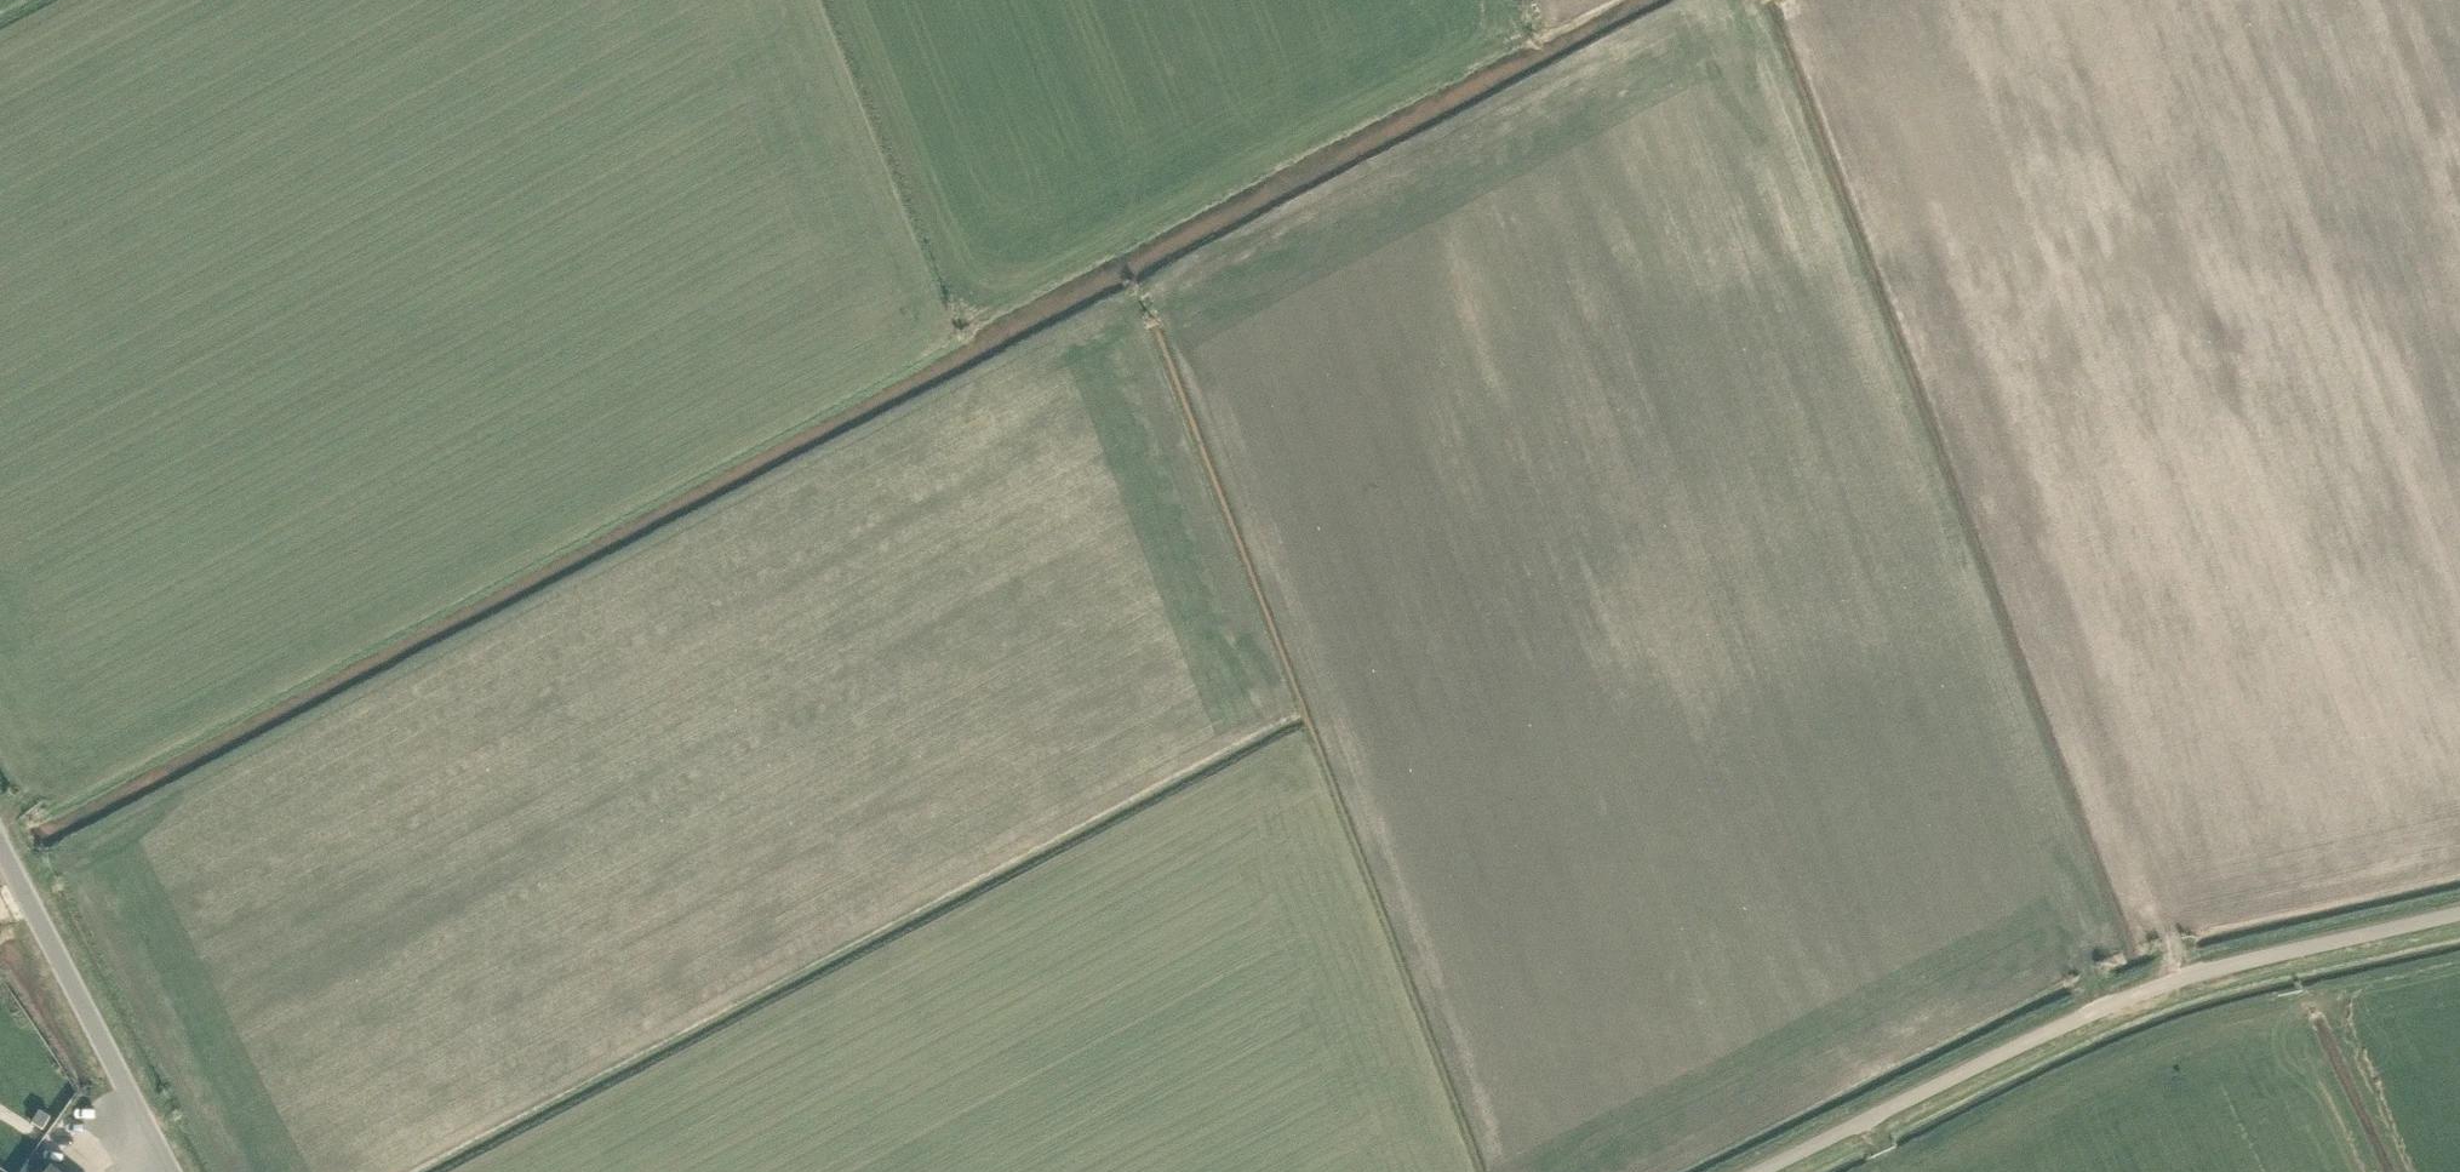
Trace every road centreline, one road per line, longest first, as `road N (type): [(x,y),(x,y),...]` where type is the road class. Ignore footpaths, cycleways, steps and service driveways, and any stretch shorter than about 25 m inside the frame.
road 1 (unclassified): [(1797,1171),(2164,991),(2459,934)]
road 2 (tertiary): [(170,1171),(0,836)]

